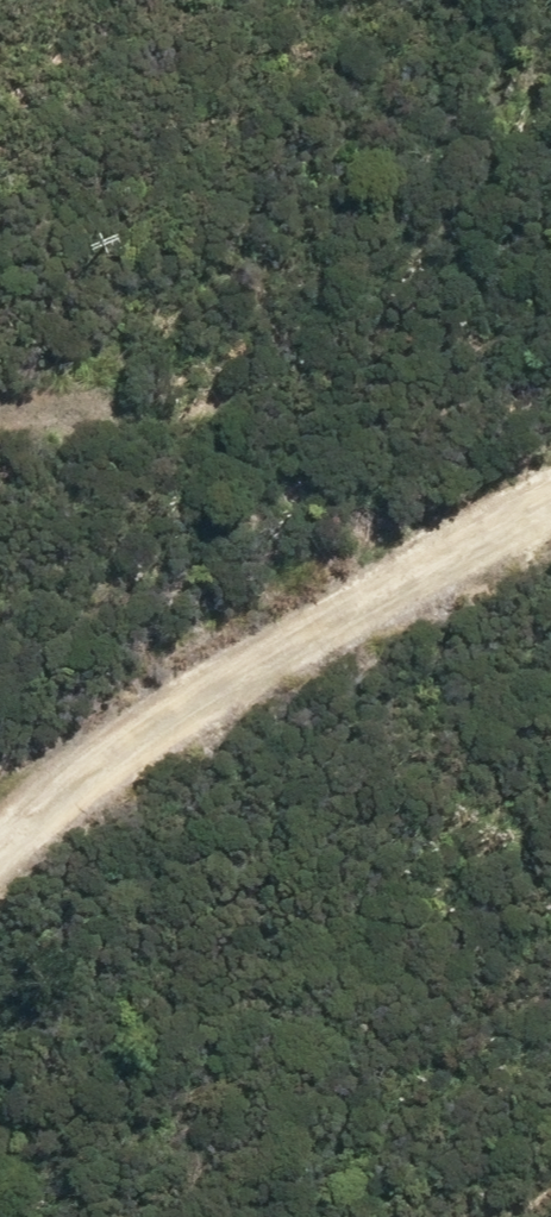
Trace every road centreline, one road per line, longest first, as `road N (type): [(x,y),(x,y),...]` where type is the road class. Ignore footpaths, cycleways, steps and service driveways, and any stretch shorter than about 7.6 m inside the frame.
road 1 (track): [(0,864),(59,804),(368,583),(550,499)]
road 2 (track): [(0,435),(86,424),(205,434),(320,481),(414,562)]

